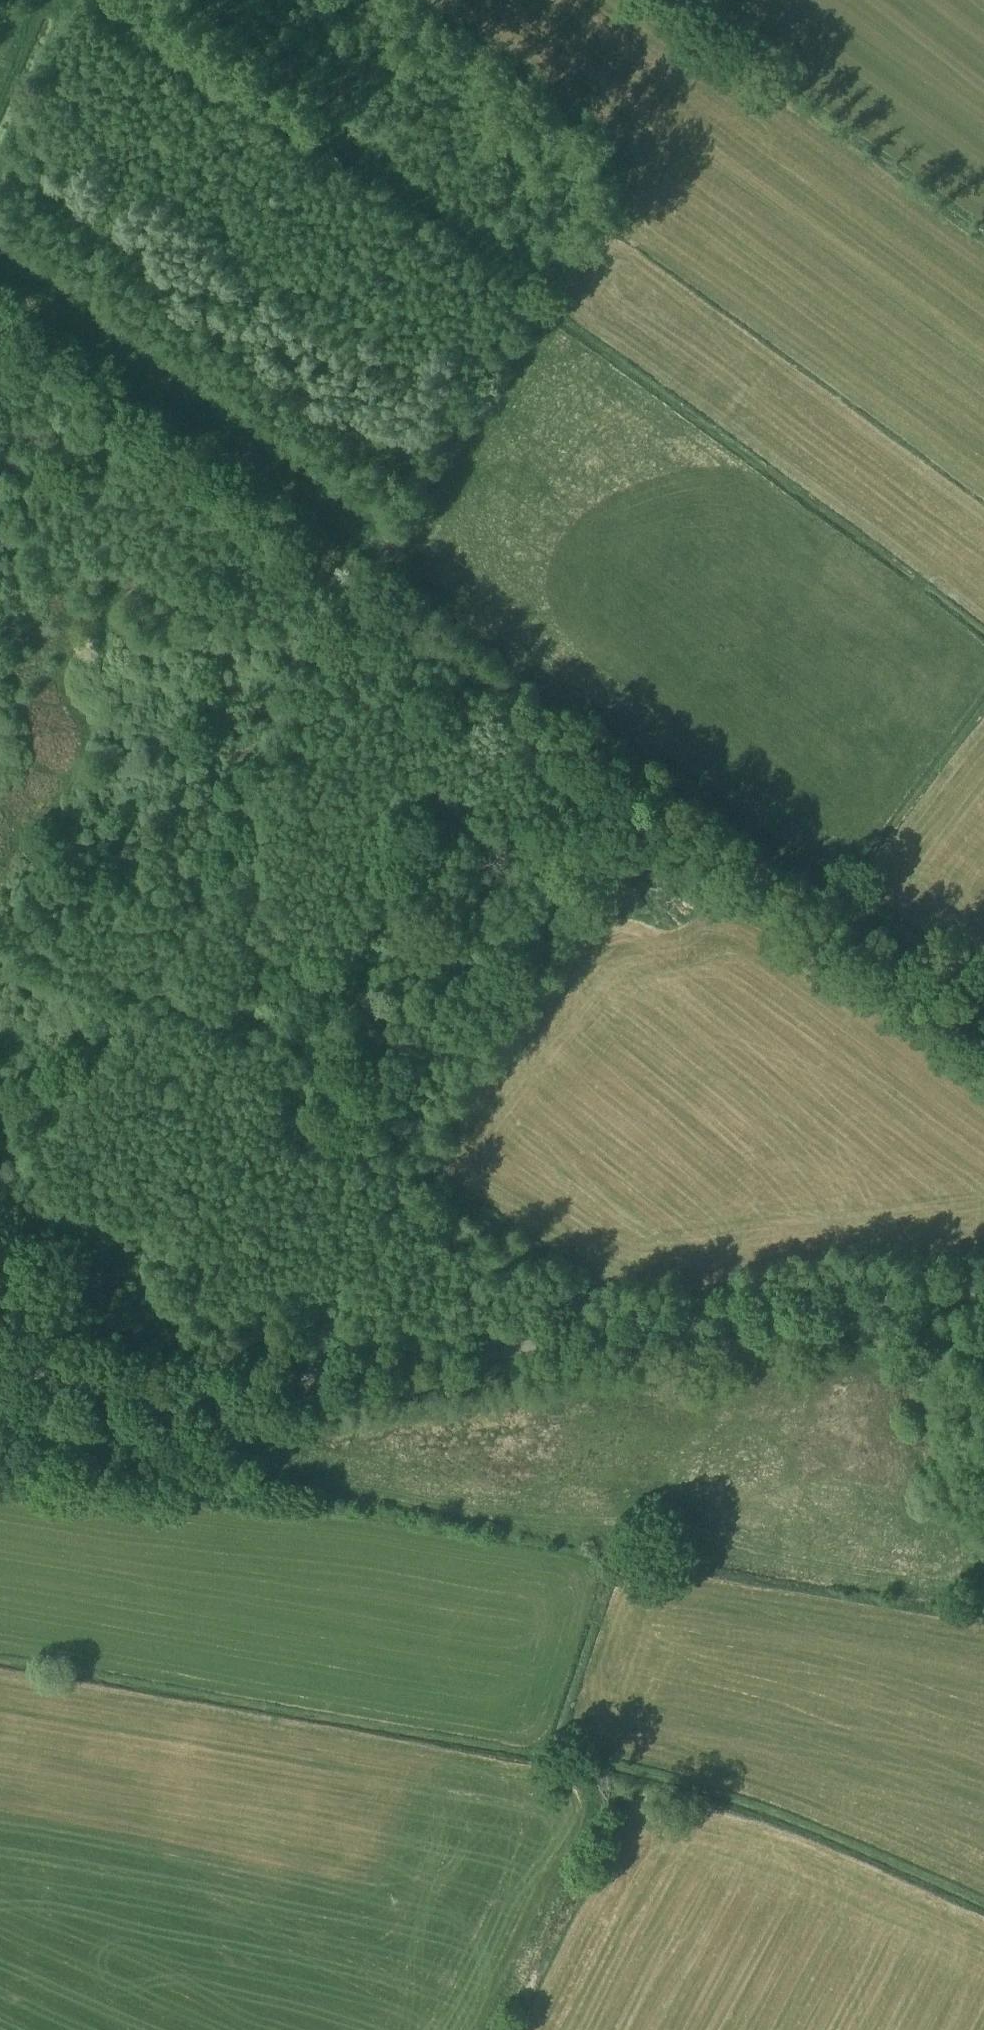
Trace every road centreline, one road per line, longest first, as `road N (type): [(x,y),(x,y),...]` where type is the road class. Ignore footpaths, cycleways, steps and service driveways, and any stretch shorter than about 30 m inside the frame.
road 1 (unclassified): [(983,1290),(191,1396),(70,1390),(0,1375)]

